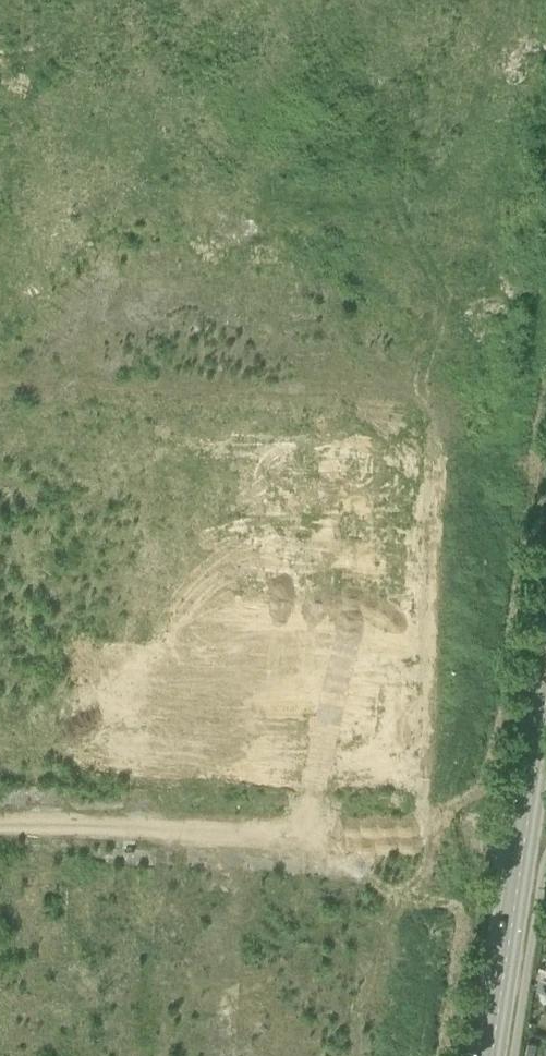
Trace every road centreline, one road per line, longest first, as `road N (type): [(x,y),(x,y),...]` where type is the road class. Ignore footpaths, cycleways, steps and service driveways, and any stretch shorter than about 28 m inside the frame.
road 1 (tertiary): [(491,1055),(545,696)]

